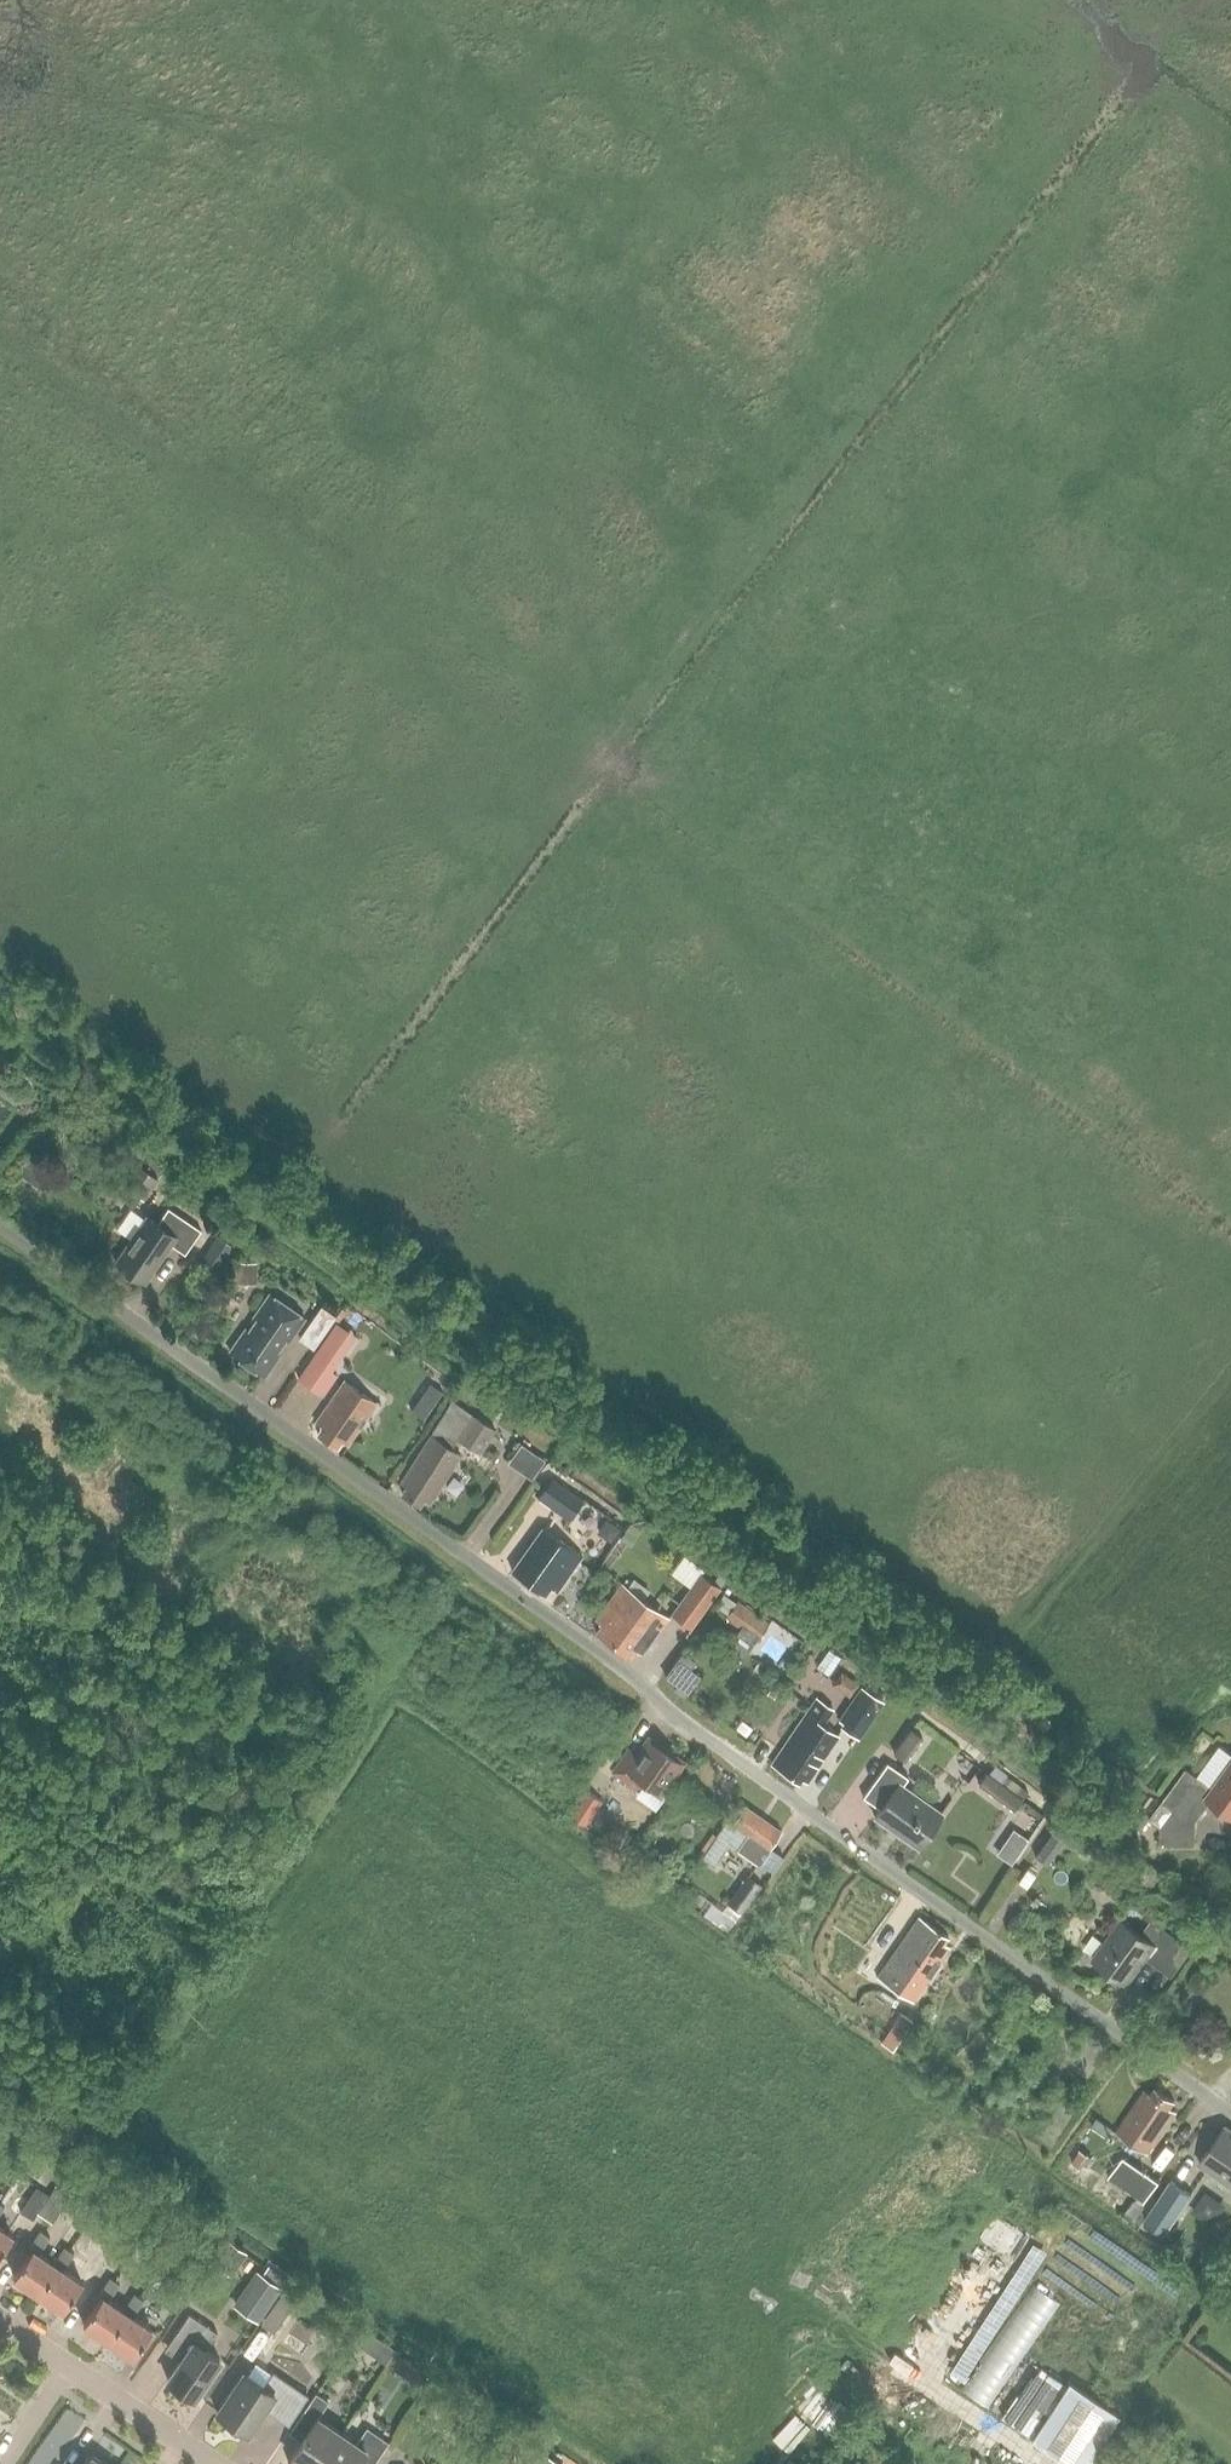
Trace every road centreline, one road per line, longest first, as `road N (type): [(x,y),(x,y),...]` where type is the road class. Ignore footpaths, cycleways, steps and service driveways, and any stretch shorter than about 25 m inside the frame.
road 1 (residential): [(1230,2113),(0,1228)]
road 2 (residential): [(211,2463),(0,2322)]

